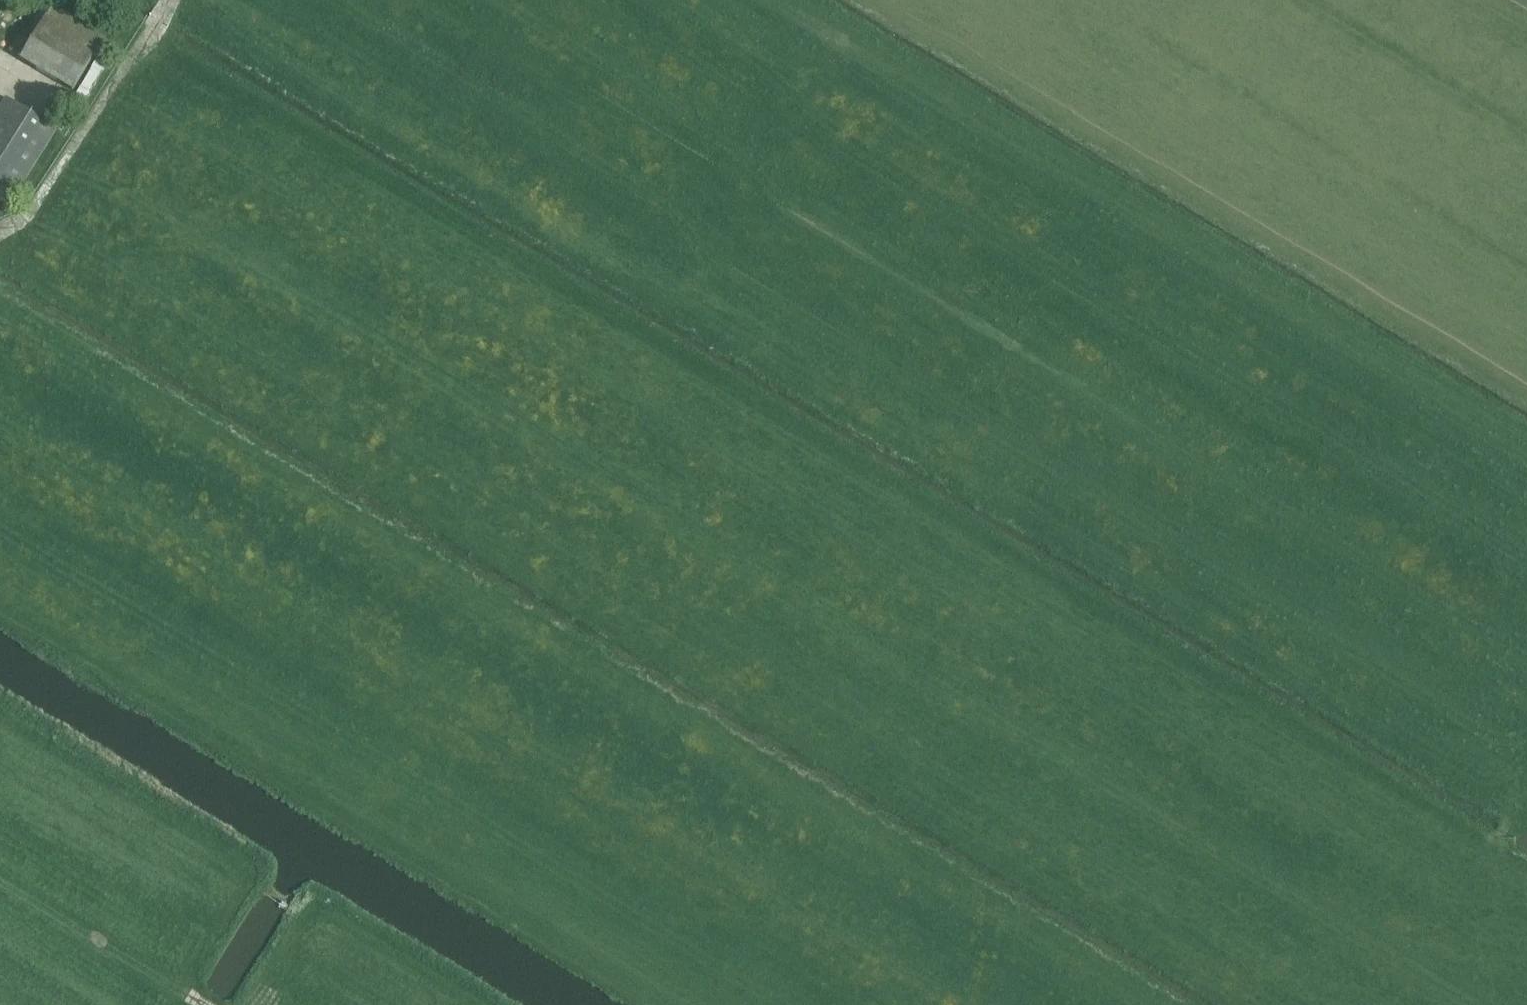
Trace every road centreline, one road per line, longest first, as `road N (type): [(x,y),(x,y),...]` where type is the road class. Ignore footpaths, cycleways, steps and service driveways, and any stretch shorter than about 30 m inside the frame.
road 1 (track): [(200,1004),(0,886)]

